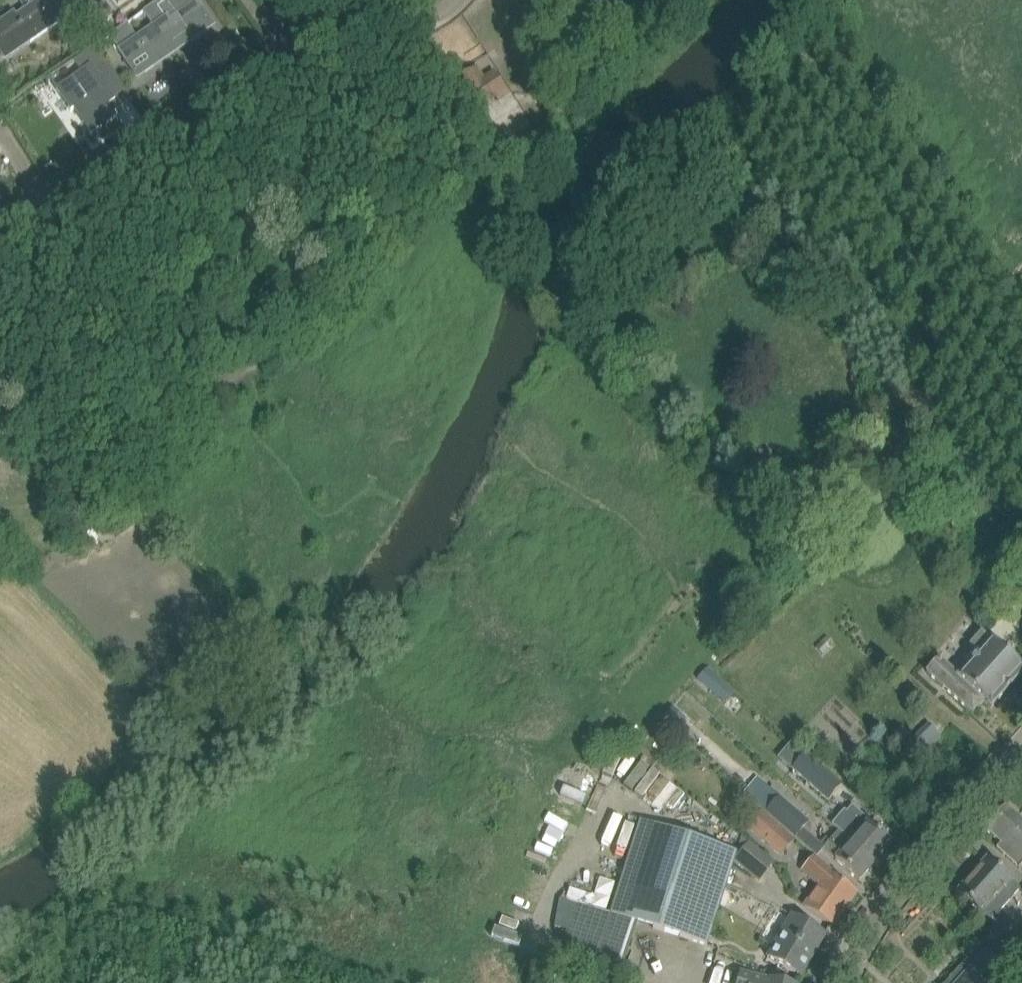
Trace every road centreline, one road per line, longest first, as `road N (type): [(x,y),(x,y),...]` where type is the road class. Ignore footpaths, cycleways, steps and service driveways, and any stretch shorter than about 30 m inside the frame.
road 1 (residential): [(49,214),(291,54),(253,0)]
road 2 (track): [(0,270),(138,308),(254,399)]
road 3 (residential): [(841,982),(894,892),(1021,758)]

